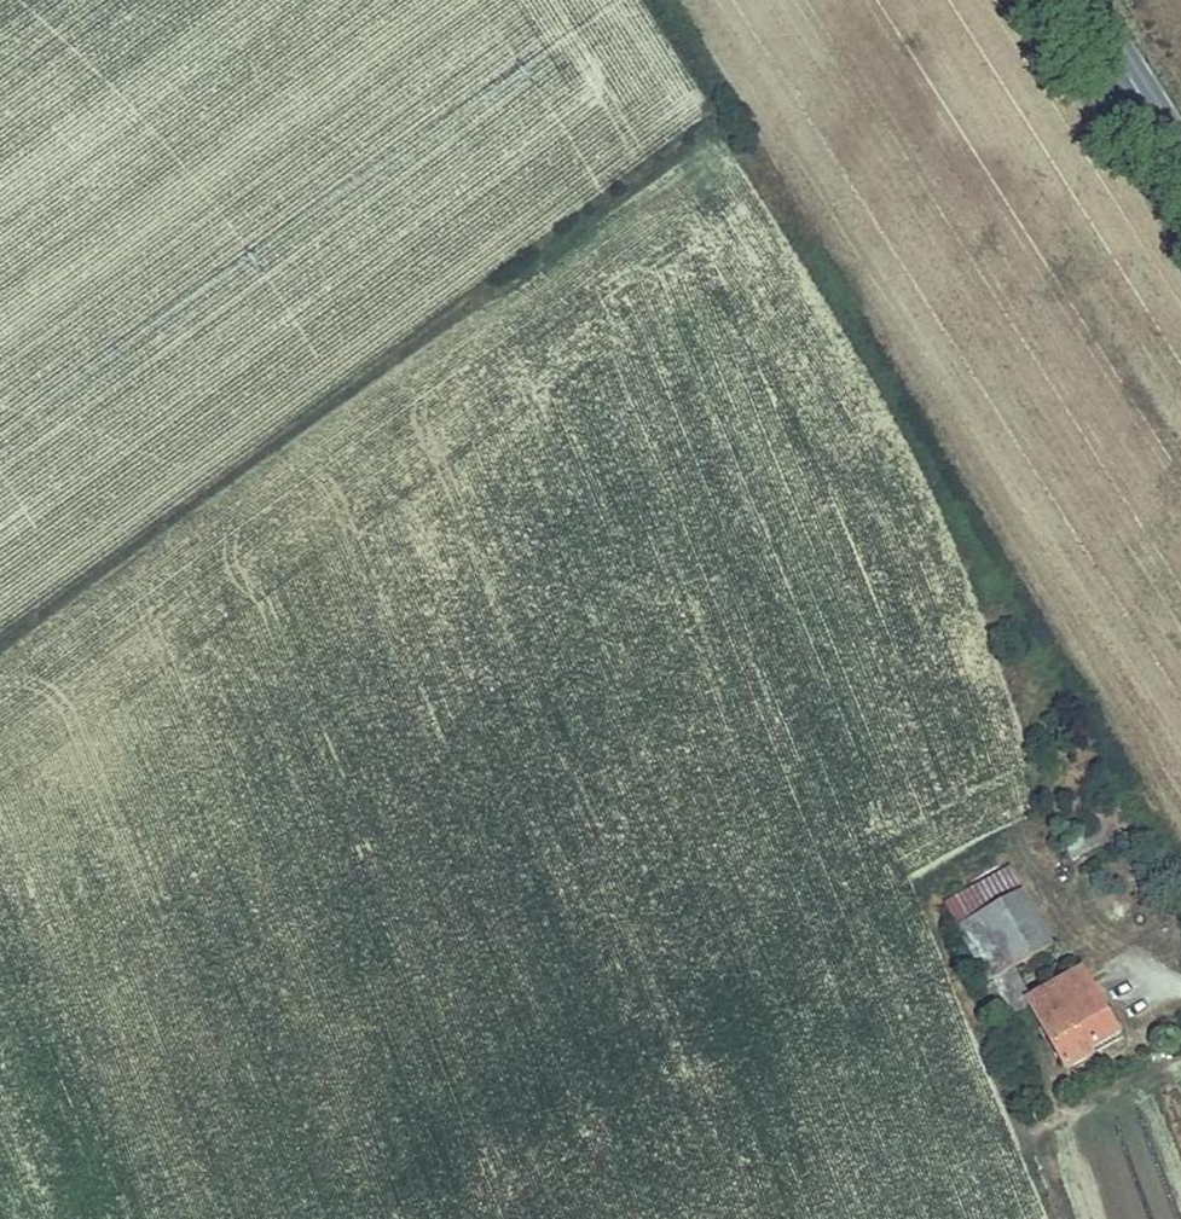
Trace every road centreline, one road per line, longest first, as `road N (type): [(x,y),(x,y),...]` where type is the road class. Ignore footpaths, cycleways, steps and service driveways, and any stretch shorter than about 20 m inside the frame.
road 1 (secondary): [(1180,184),(1063,0)]

